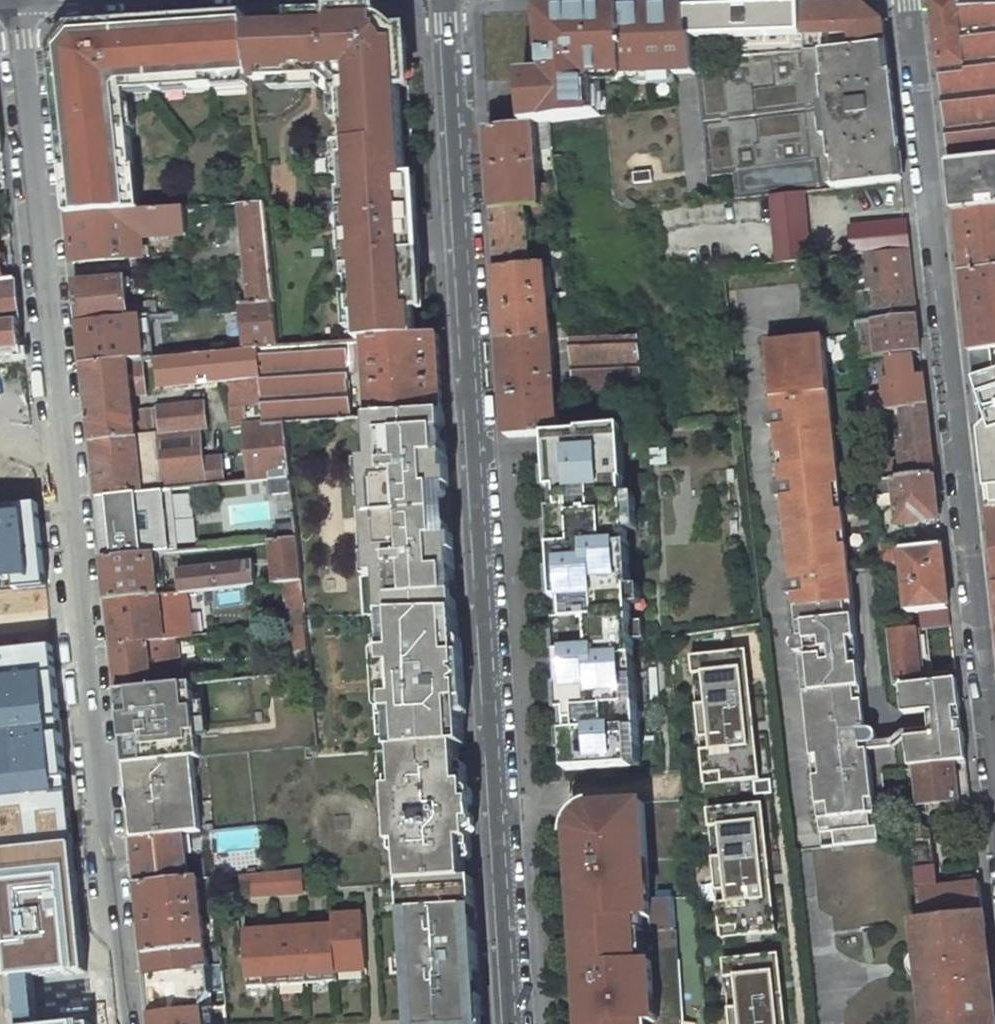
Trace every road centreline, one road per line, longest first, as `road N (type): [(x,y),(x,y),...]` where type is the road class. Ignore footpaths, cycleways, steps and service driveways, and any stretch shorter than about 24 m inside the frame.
road 1 (unclassified): [(121,1023),(17,3)]
road 2 (tertiary): [(446,0),(508,1023)]
road 3 (residential): [(994,768),(906,0)]

